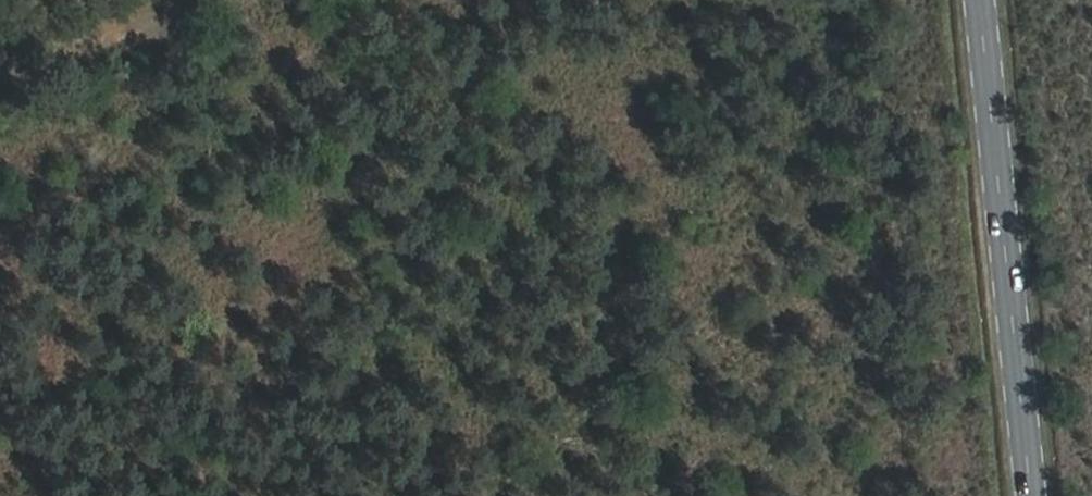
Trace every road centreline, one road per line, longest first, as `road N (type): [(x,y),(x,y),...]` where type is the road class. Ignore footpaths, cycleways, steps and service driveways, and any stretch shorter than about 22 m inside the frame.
road 1 (secondary): [(984,0),(1036,495)]

